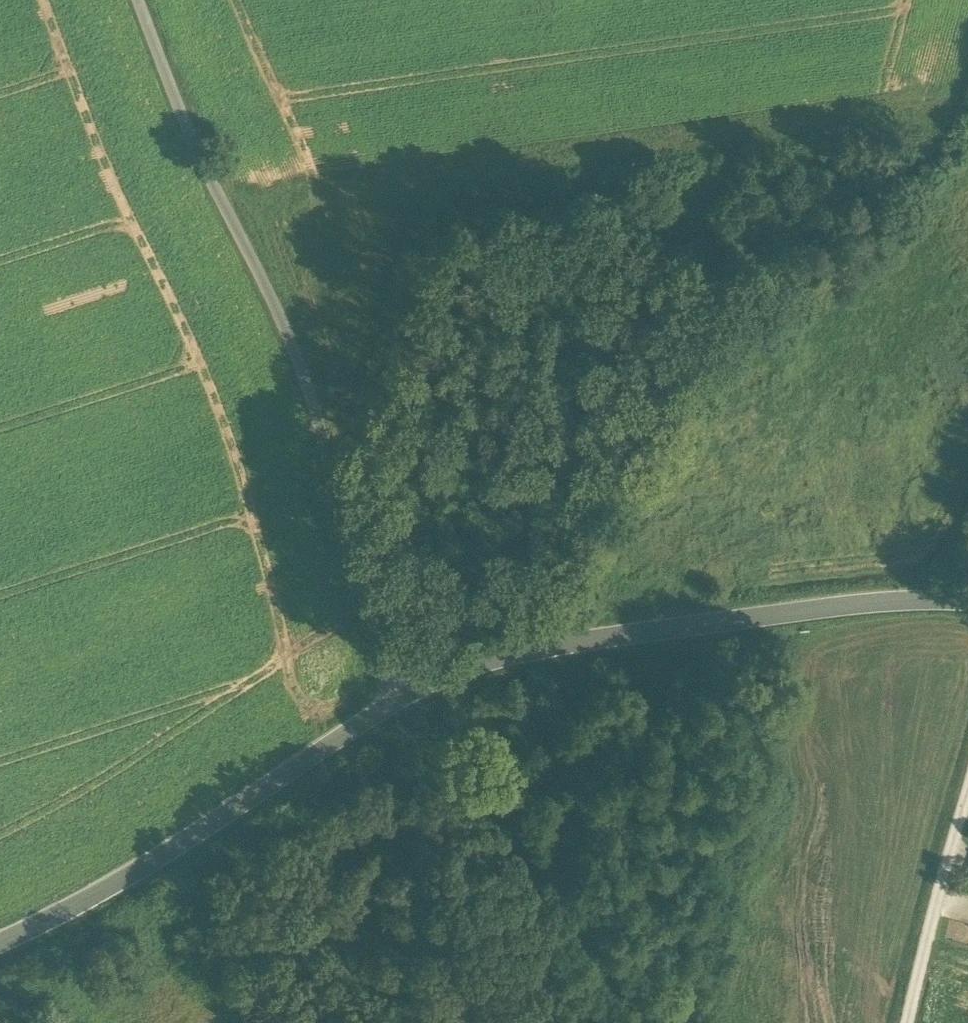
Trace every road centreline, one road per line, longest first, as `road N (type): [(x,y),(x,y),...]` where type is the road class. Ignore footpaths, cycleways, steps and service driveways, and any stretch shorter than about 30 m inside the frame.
road 1 (unclassified): [(392,698),(321,430),(267,286),(139,0)]
road 2 (secondary): [(392,698),(543,642),(815,606),(967,599)]
road 3 (secondary): [(0,943),(84,903),(392,698)]
road 4 (track): [(906,1022),(967,788)]

